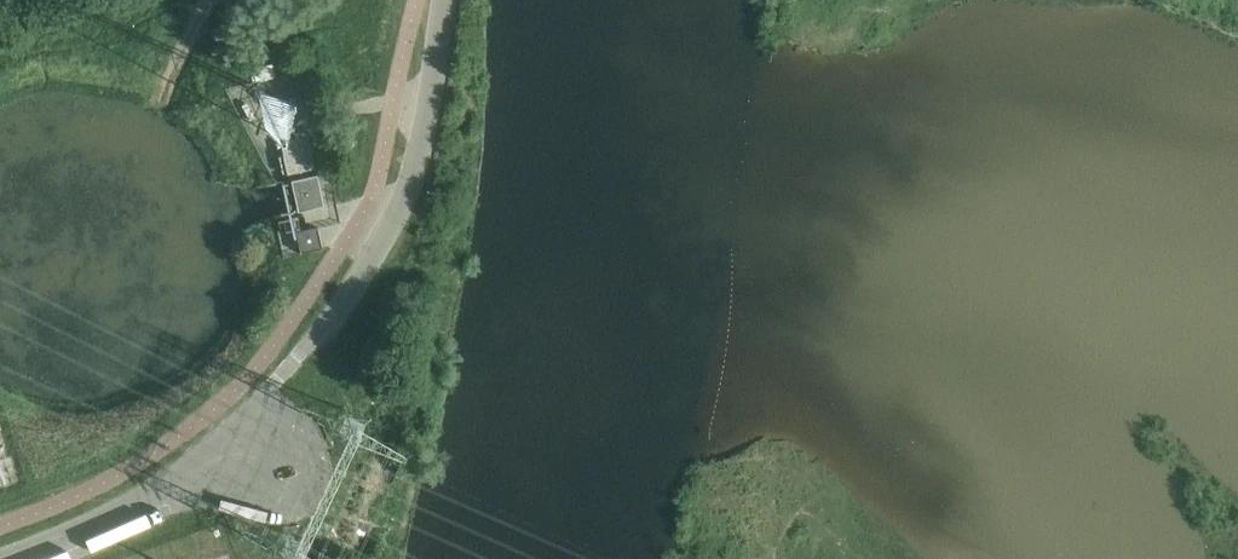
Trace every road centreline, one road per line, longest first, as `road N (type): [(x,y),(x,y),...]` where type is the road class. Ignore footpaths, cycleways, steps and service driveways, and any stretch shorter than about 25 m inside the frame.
road 1 (unclassified): [(226,437),(381,249),(412,178),(443,0)]
road 2 (unclassified): [(18,558),(162,491),(226,437)]

